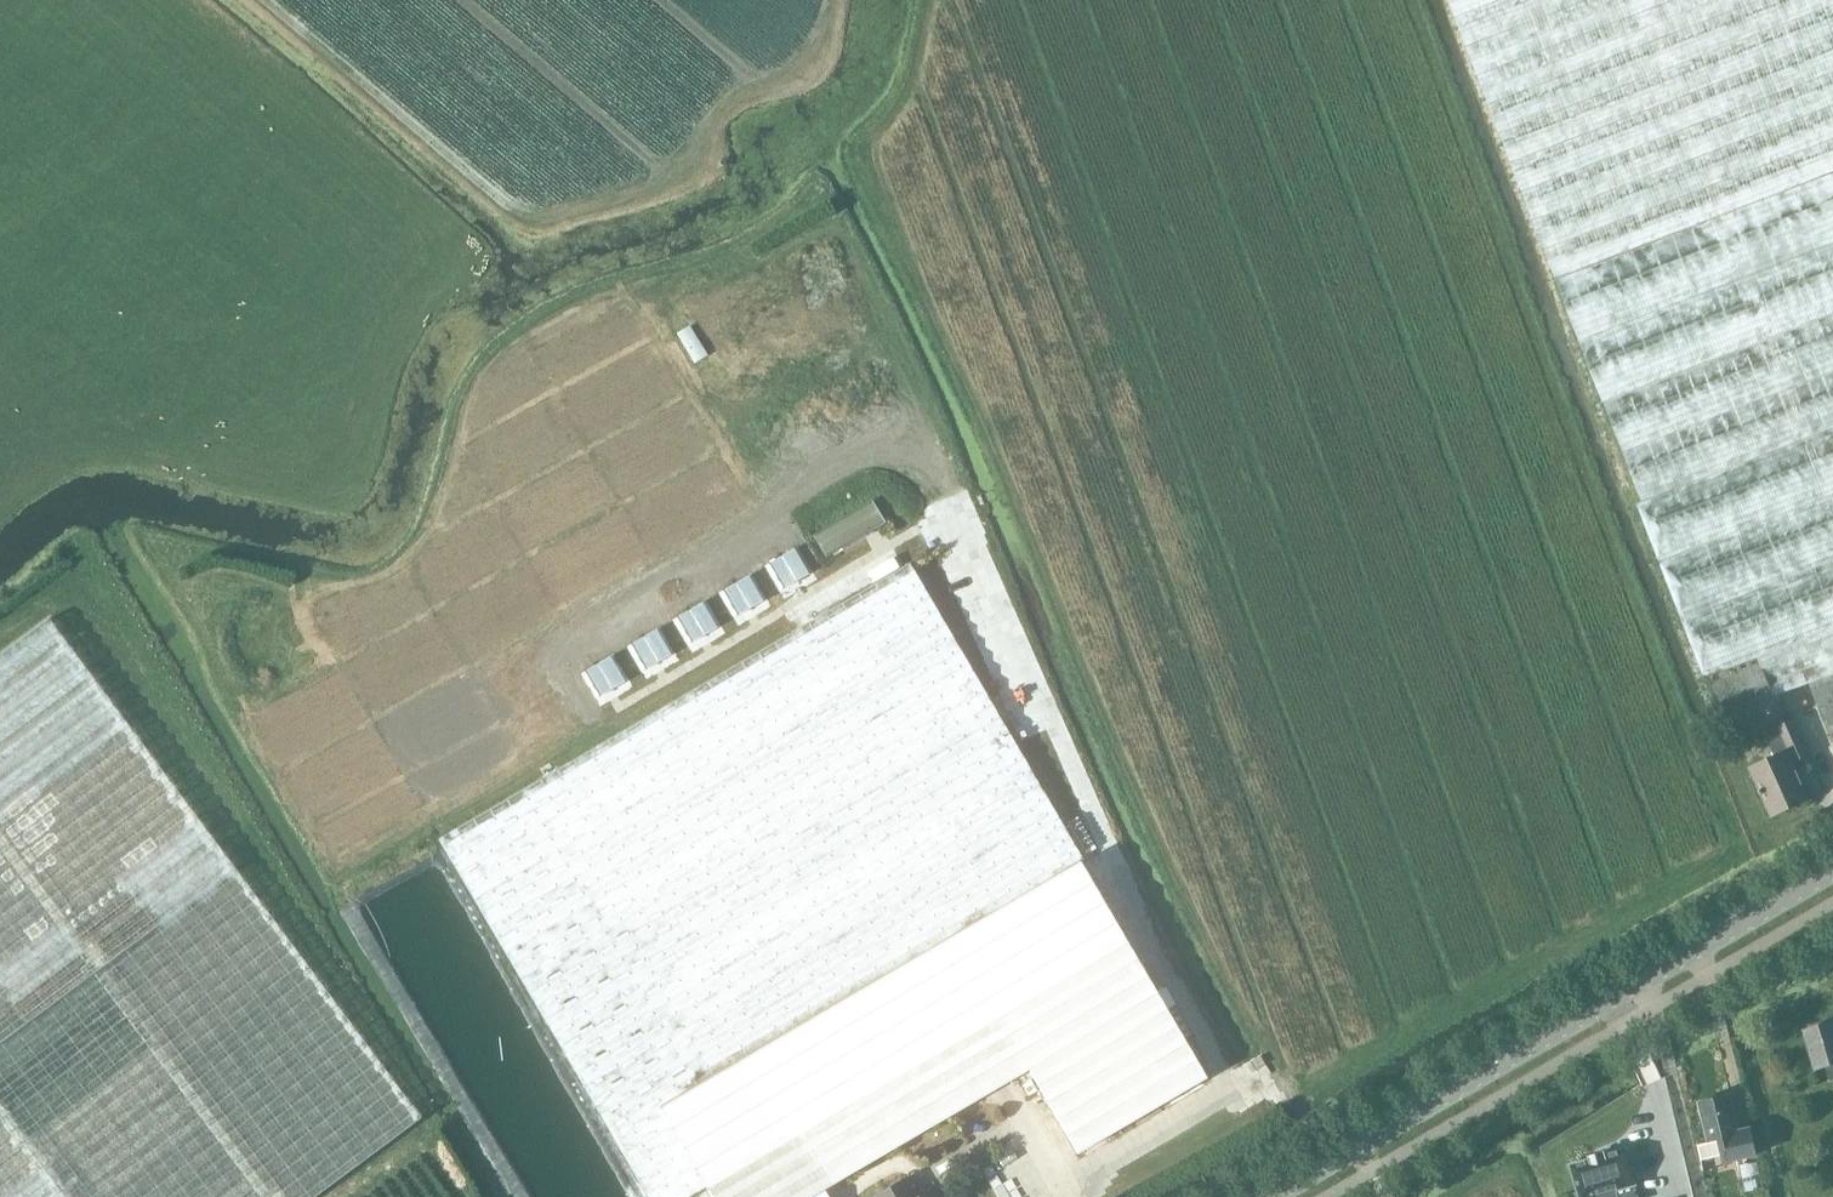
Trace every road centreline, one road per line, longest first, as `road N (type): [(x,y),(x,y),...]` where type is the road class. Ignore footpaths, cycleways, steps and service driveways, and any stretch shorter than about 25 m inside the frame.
road 1 (tertiary): [(1271,1196),(1832,867)]

